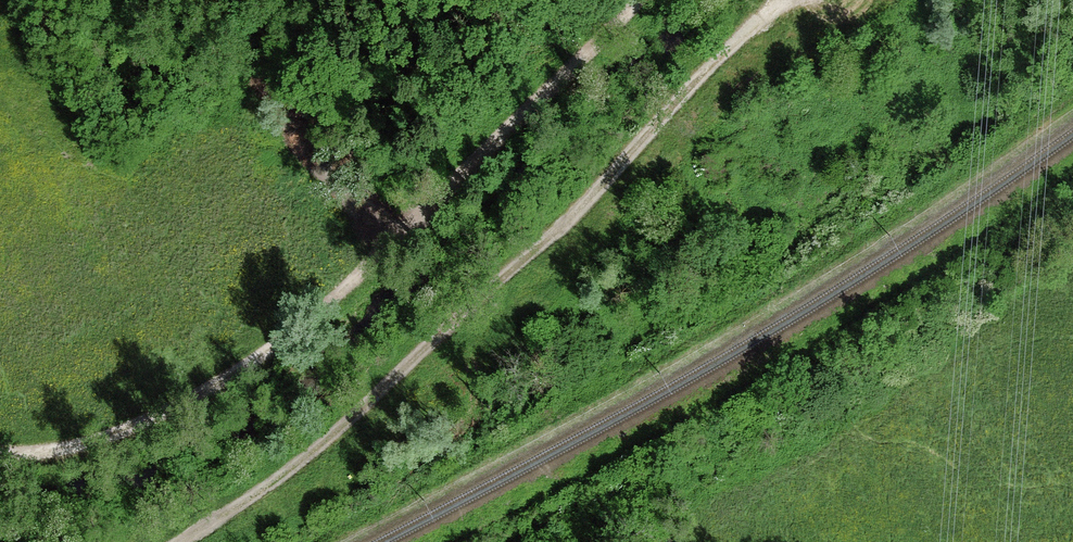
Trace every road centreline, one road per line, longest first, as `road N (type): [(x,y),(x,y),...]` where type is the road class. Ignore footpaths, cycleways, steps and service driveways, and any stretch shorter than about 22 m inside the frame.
road 1 (track): [(186,541),(323,444),(576,215),(700,78),(784,0)]
road 2 (track): [(645,0),(279,344),(134,426),(47,452),(0,456)]

